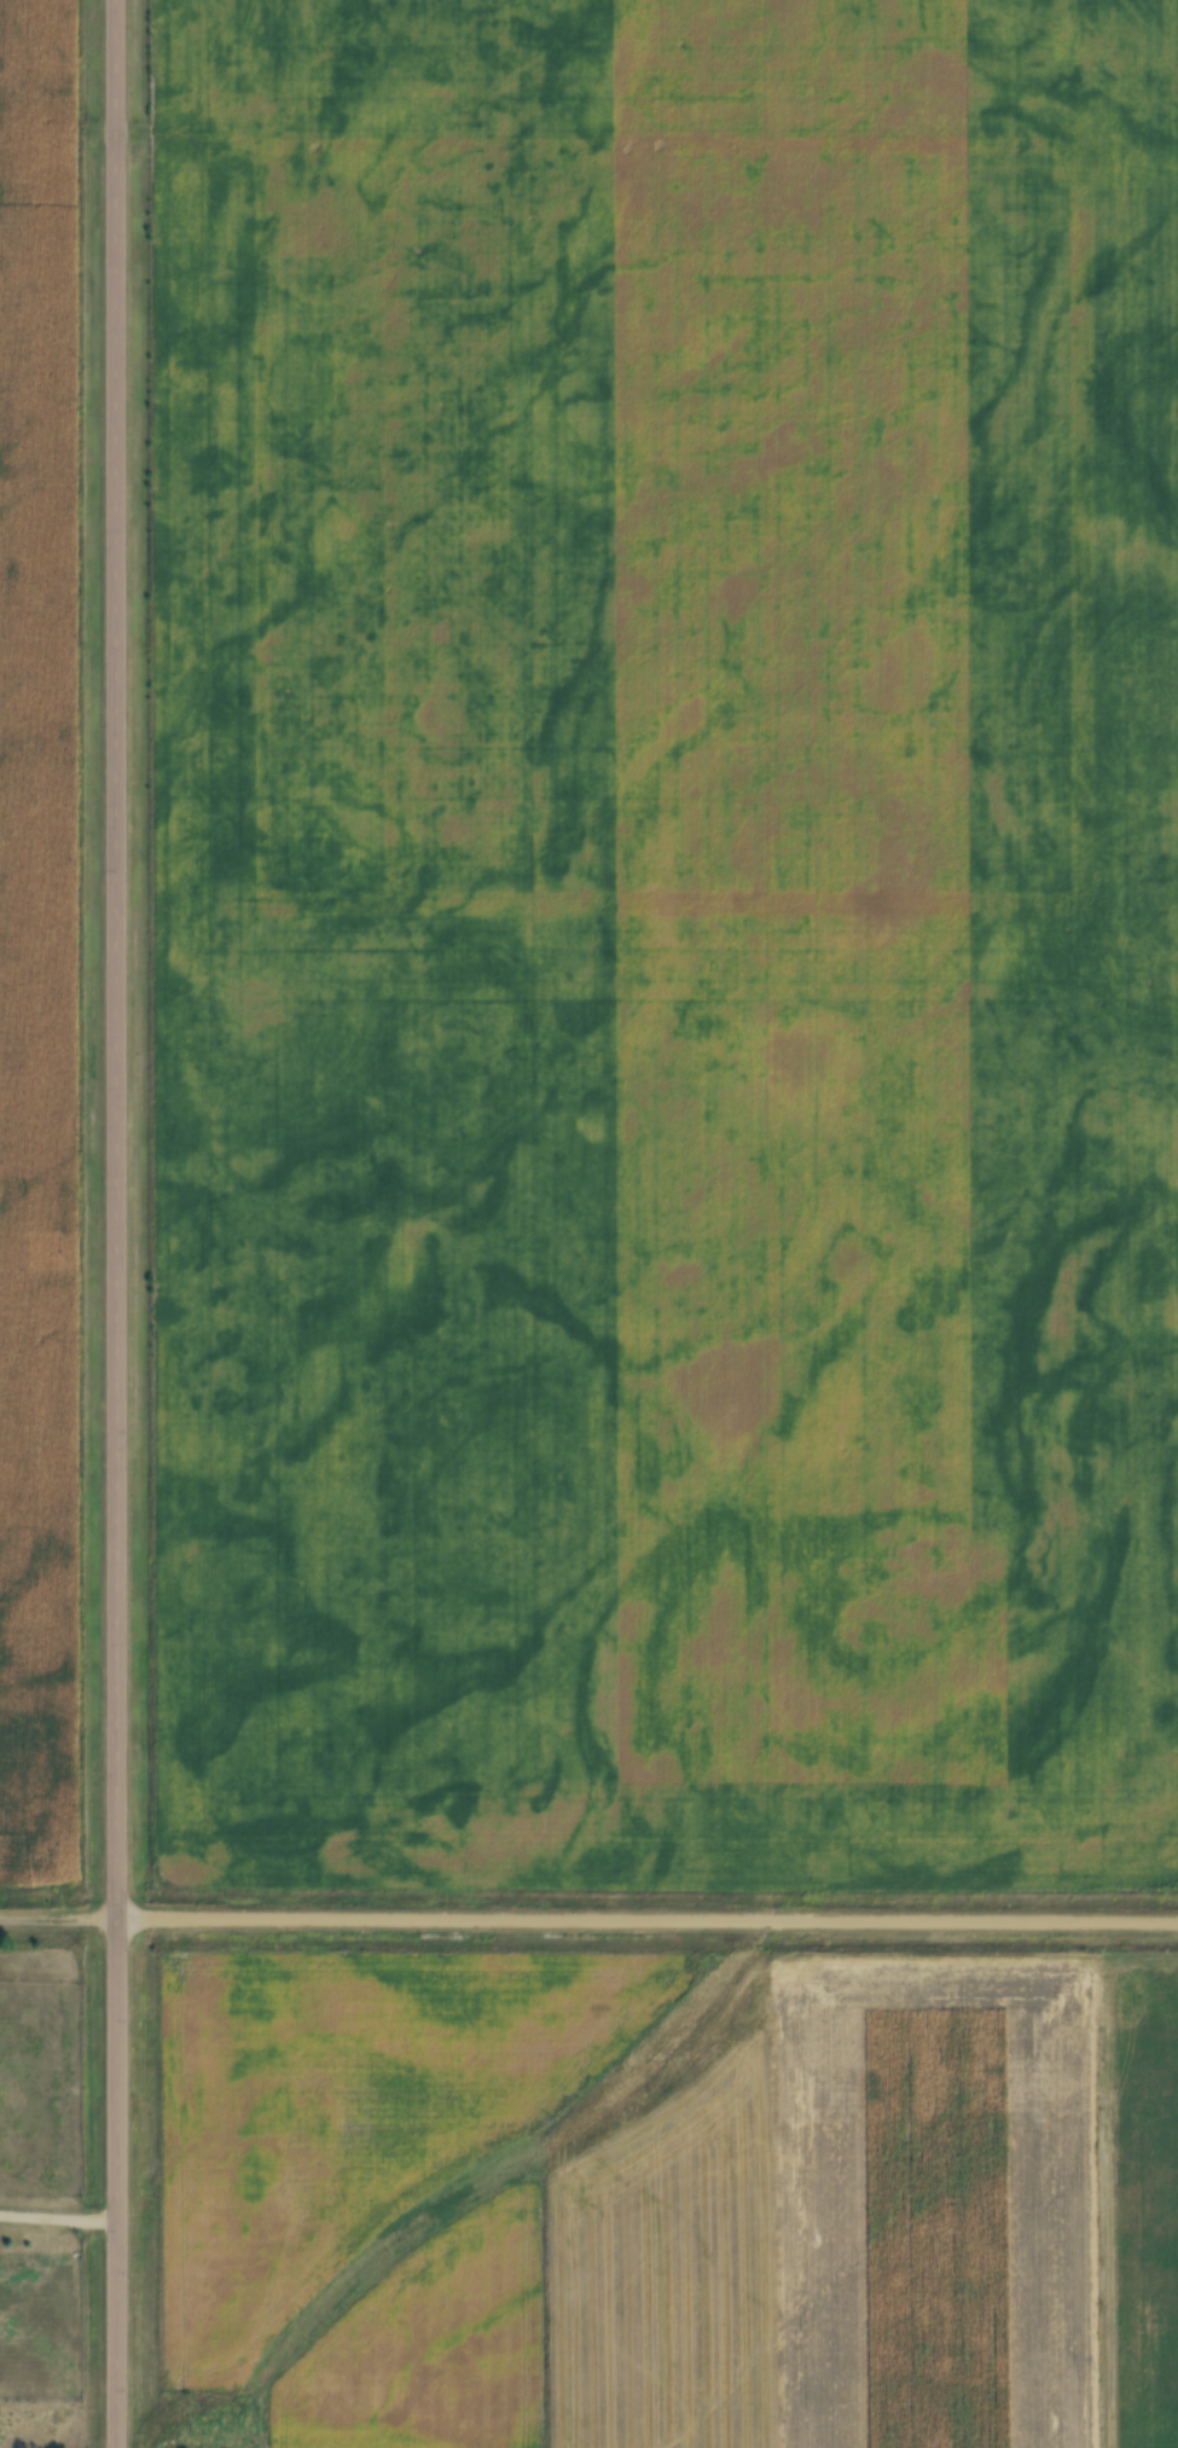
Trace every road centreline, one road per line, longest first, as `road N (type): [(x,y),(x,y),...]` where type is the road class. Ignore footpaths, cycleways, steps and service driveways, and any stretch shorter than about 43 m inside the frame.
road 1 (tertiary): [(116,2447),(116,0)]
road 2 (residential): [(1177,1920),(0,1918)]

